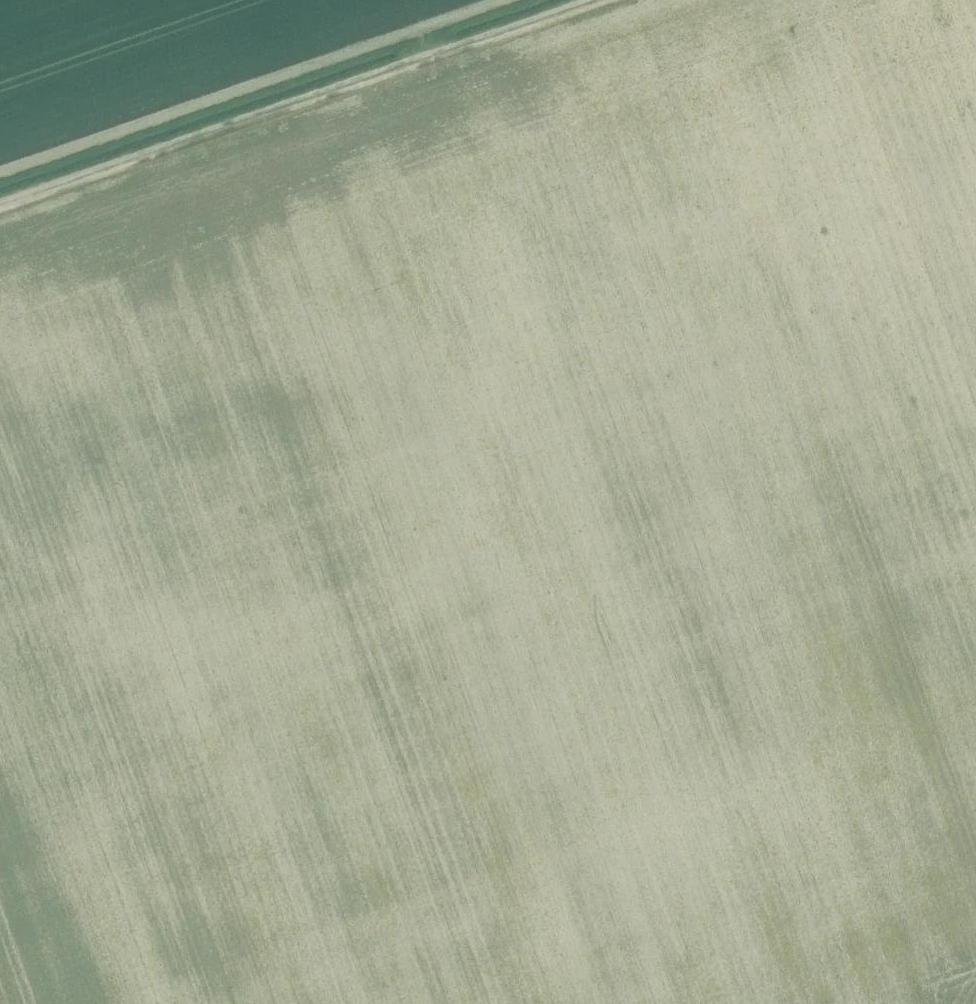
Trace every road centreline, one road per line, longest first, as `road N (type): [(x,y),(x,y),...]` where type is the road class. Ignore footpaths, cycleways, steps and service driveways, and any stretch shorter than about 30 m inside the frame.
road 1 (track): [(0,202),(587,0)]

